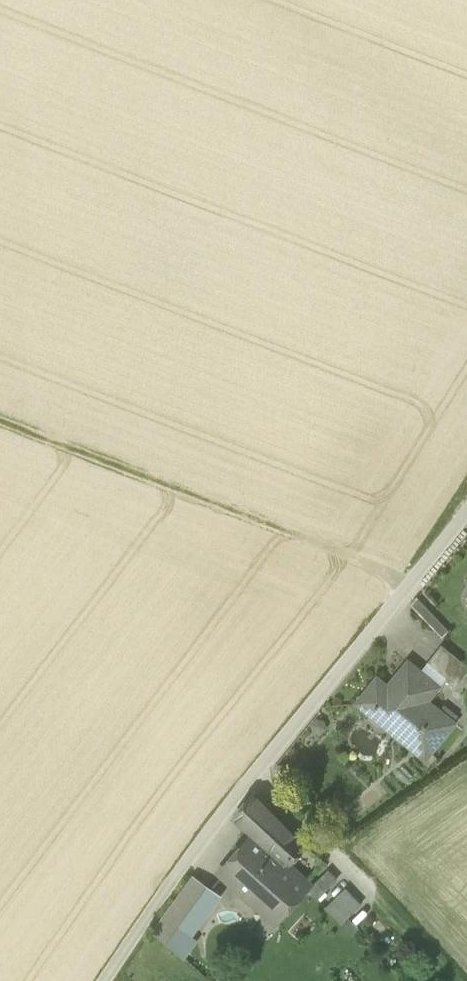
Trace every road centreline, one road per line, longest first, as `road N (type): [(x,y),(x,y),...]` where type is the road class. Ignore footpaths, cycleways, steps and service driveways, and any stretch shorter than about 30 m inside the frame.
road 1 (unclassified): [(106,980),(181,870),(466,514)]

